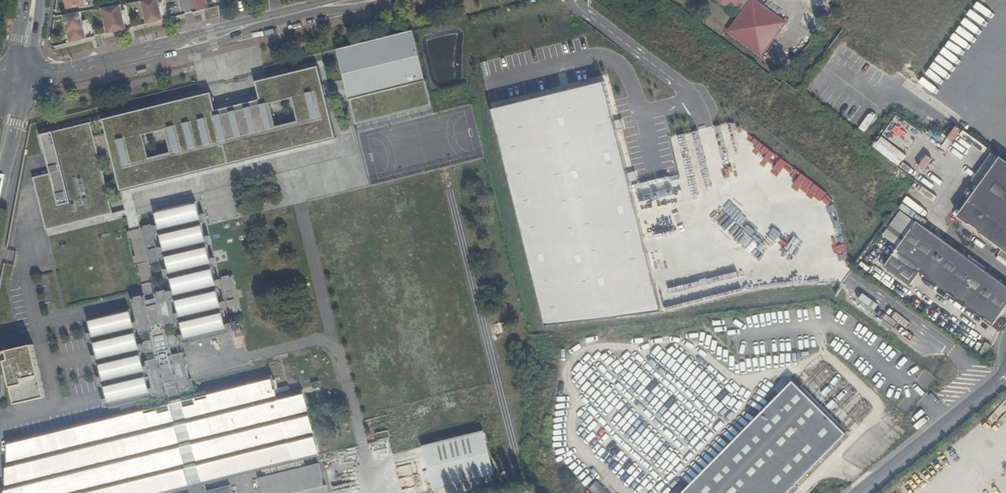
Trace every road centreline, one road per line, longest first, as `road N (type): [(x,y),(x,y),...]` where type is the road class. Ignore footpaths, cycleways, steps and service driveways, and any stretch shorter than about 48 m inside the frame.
road 1 (tertiary): [(20,77),(47,85),(384,0)]
road 2 (tertiary): [(330,0),(20,77)]
road 3 (unclassified): [(1005,377),(858,492)]

